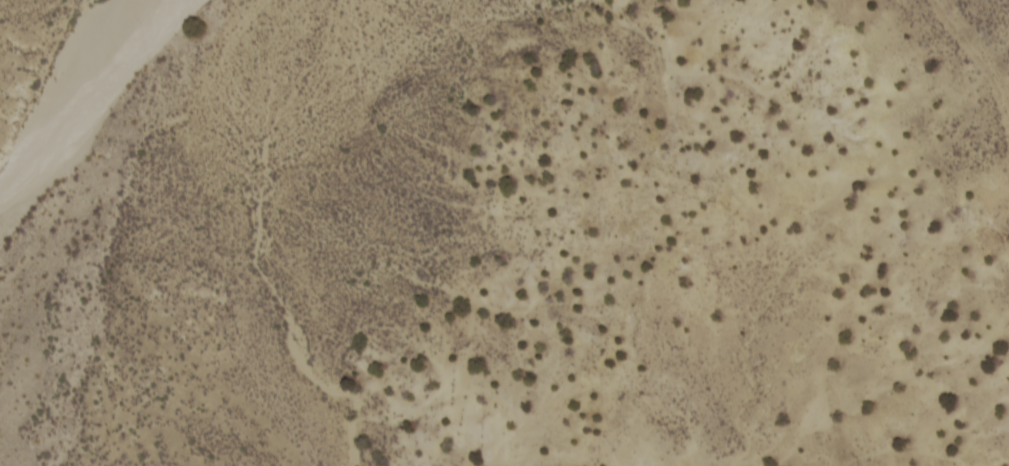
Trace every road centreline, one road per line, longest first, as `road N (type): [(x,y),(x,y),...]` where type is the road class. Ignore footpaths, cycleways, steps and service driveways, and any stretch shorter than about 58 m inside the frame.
road 1 (track): [(904,465),(380,0)]

